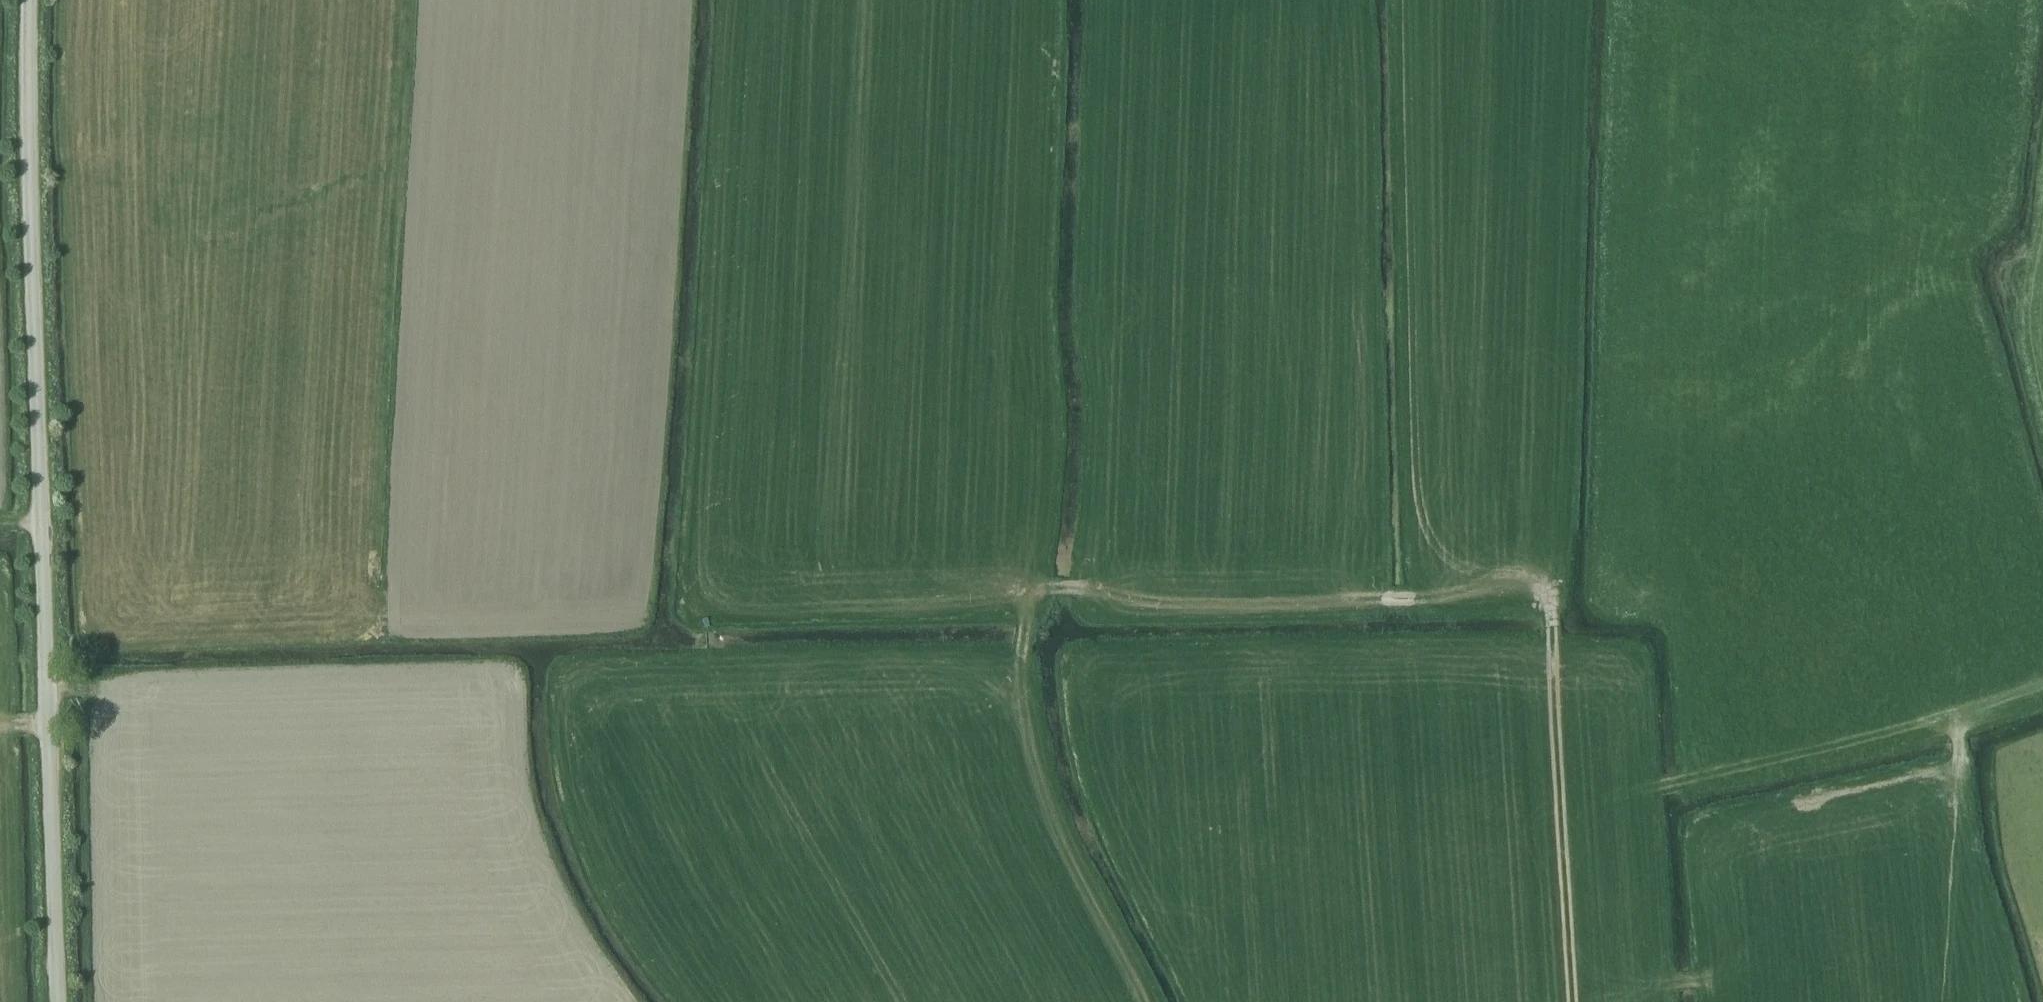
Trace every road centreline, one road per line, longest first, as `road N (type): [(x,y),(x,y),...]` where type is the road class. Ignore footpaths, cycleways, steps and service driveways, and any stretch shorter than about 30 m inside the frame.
road 1 (unclassified): [(58,1001),(30,0)]
road 2 (track): [(1573,1001),(1551,593)]

